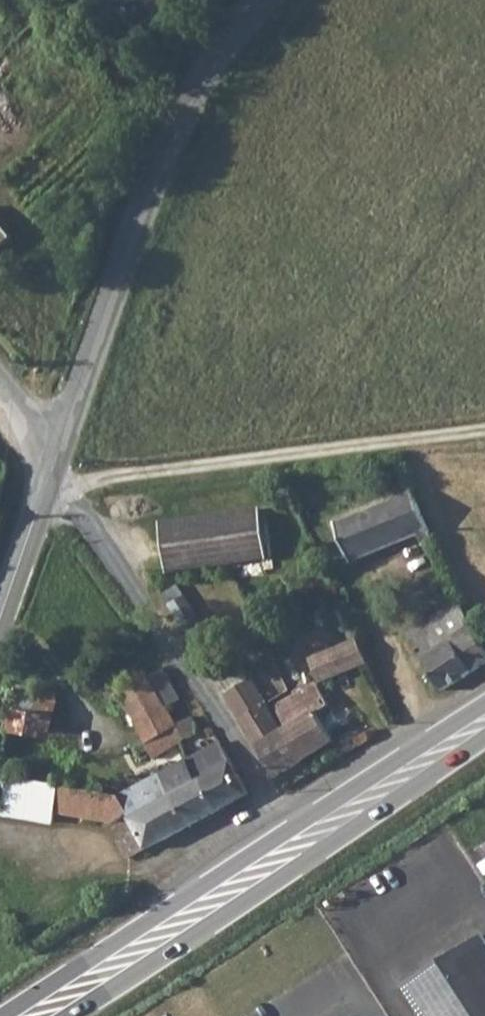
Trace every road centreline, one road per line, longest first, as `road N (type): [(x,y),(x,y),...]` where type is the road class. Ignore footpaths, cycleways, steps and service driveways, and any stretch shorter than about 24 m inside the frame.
road 1 (primary): [(484,709),(0,1013)]
road 2 (tertiary): [(59,464),(169,148),(200,88),(265,0)]
road 3 (primary): [(83,1015),(484,741)]
road 4 (track): [(53,481),(484,436)]
road 5 (track): [(53,481),(263,791)]
road 6 (tertiary): [(0,625),(59,464)]

